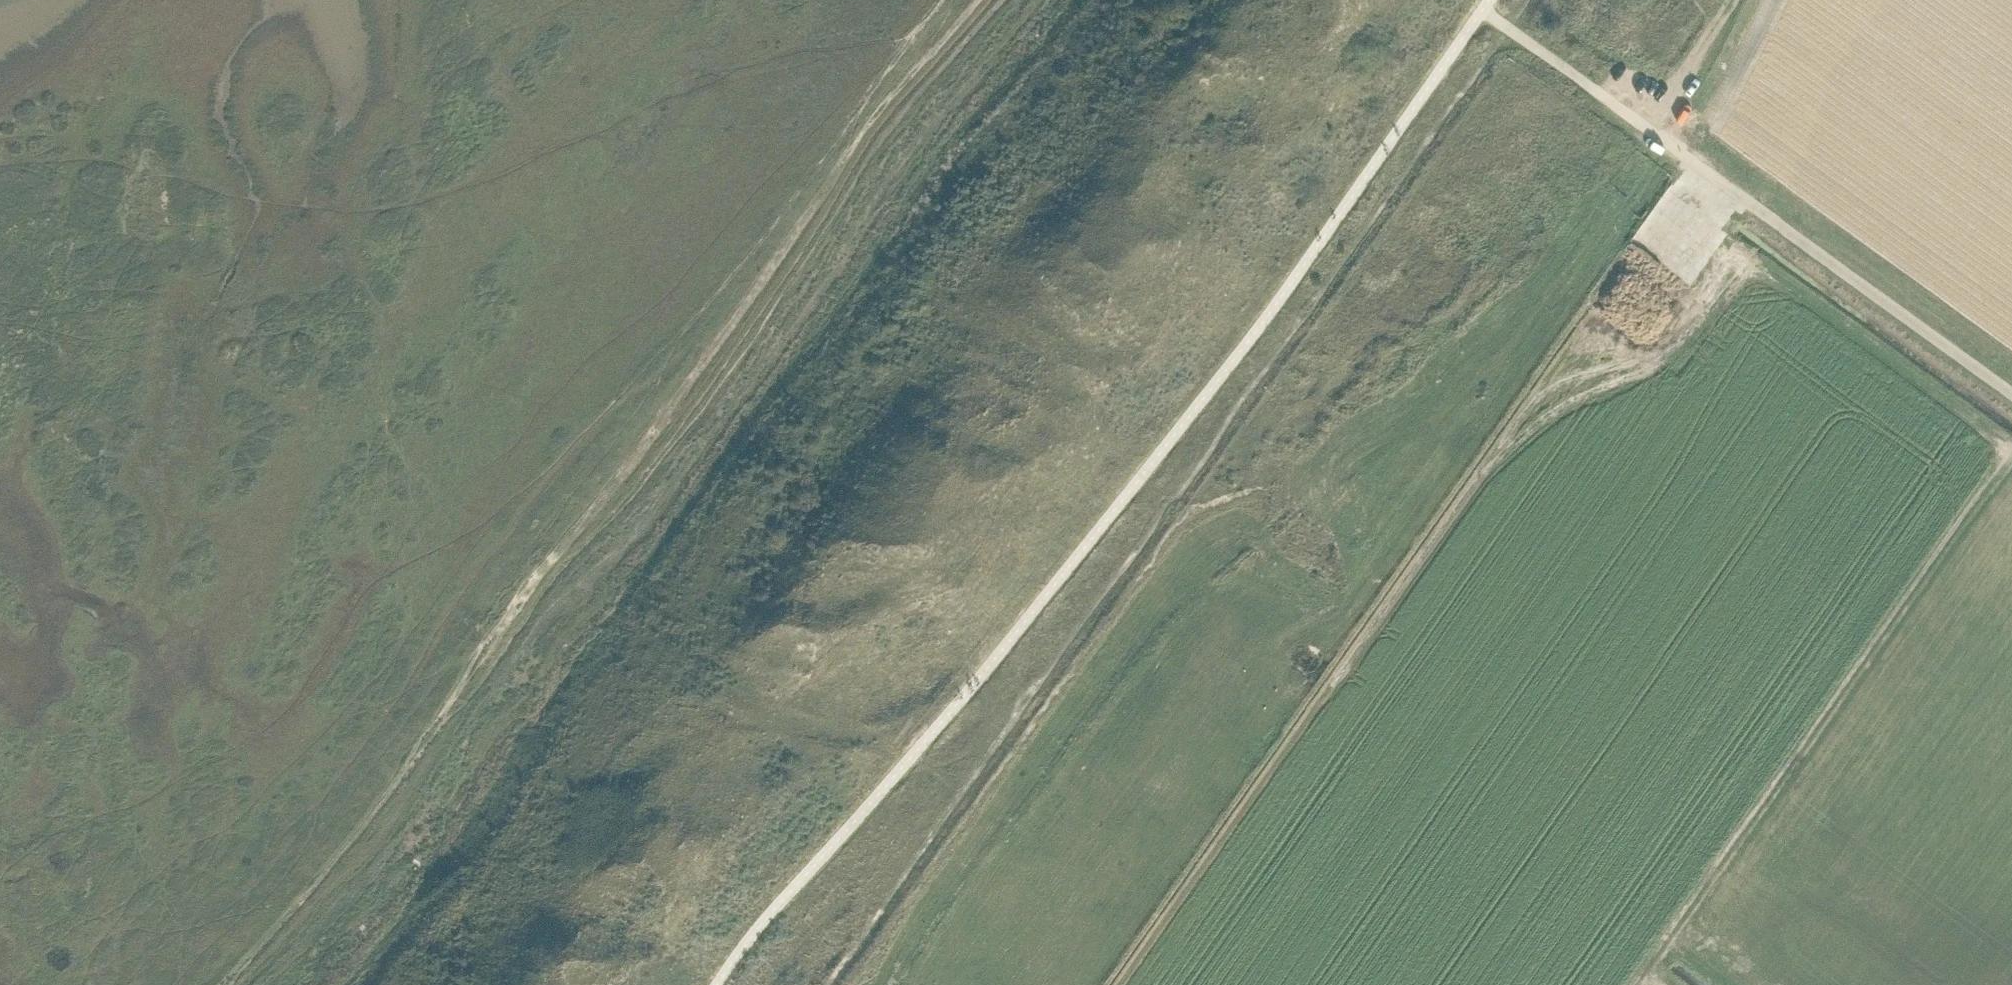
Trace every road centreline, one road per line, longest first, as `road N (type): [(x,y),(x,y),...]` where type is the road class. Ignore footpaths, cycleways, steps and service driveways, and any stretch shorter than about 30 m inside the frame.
road 1 (unclassified): [(2011,392),(1482,4)]

